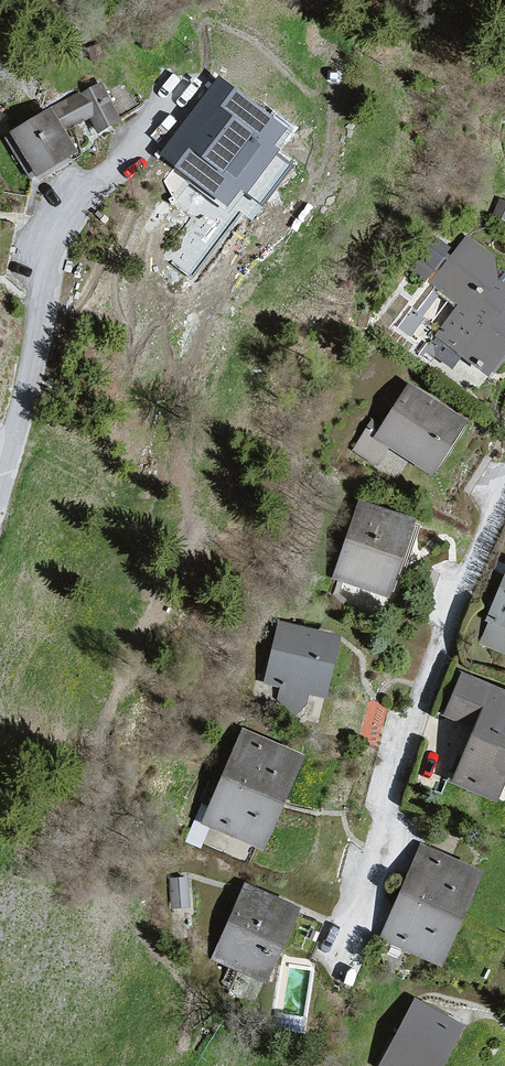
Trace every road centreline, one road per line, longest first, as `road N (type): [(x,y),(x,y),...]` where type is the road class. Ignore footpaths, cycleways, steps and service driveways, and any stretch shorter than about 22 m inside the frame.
road 1 (residential): [(358,953),(417,707),(496,488),(504,484)]
road 2 (residential): [(0,517),(76,221),(204,90)]

